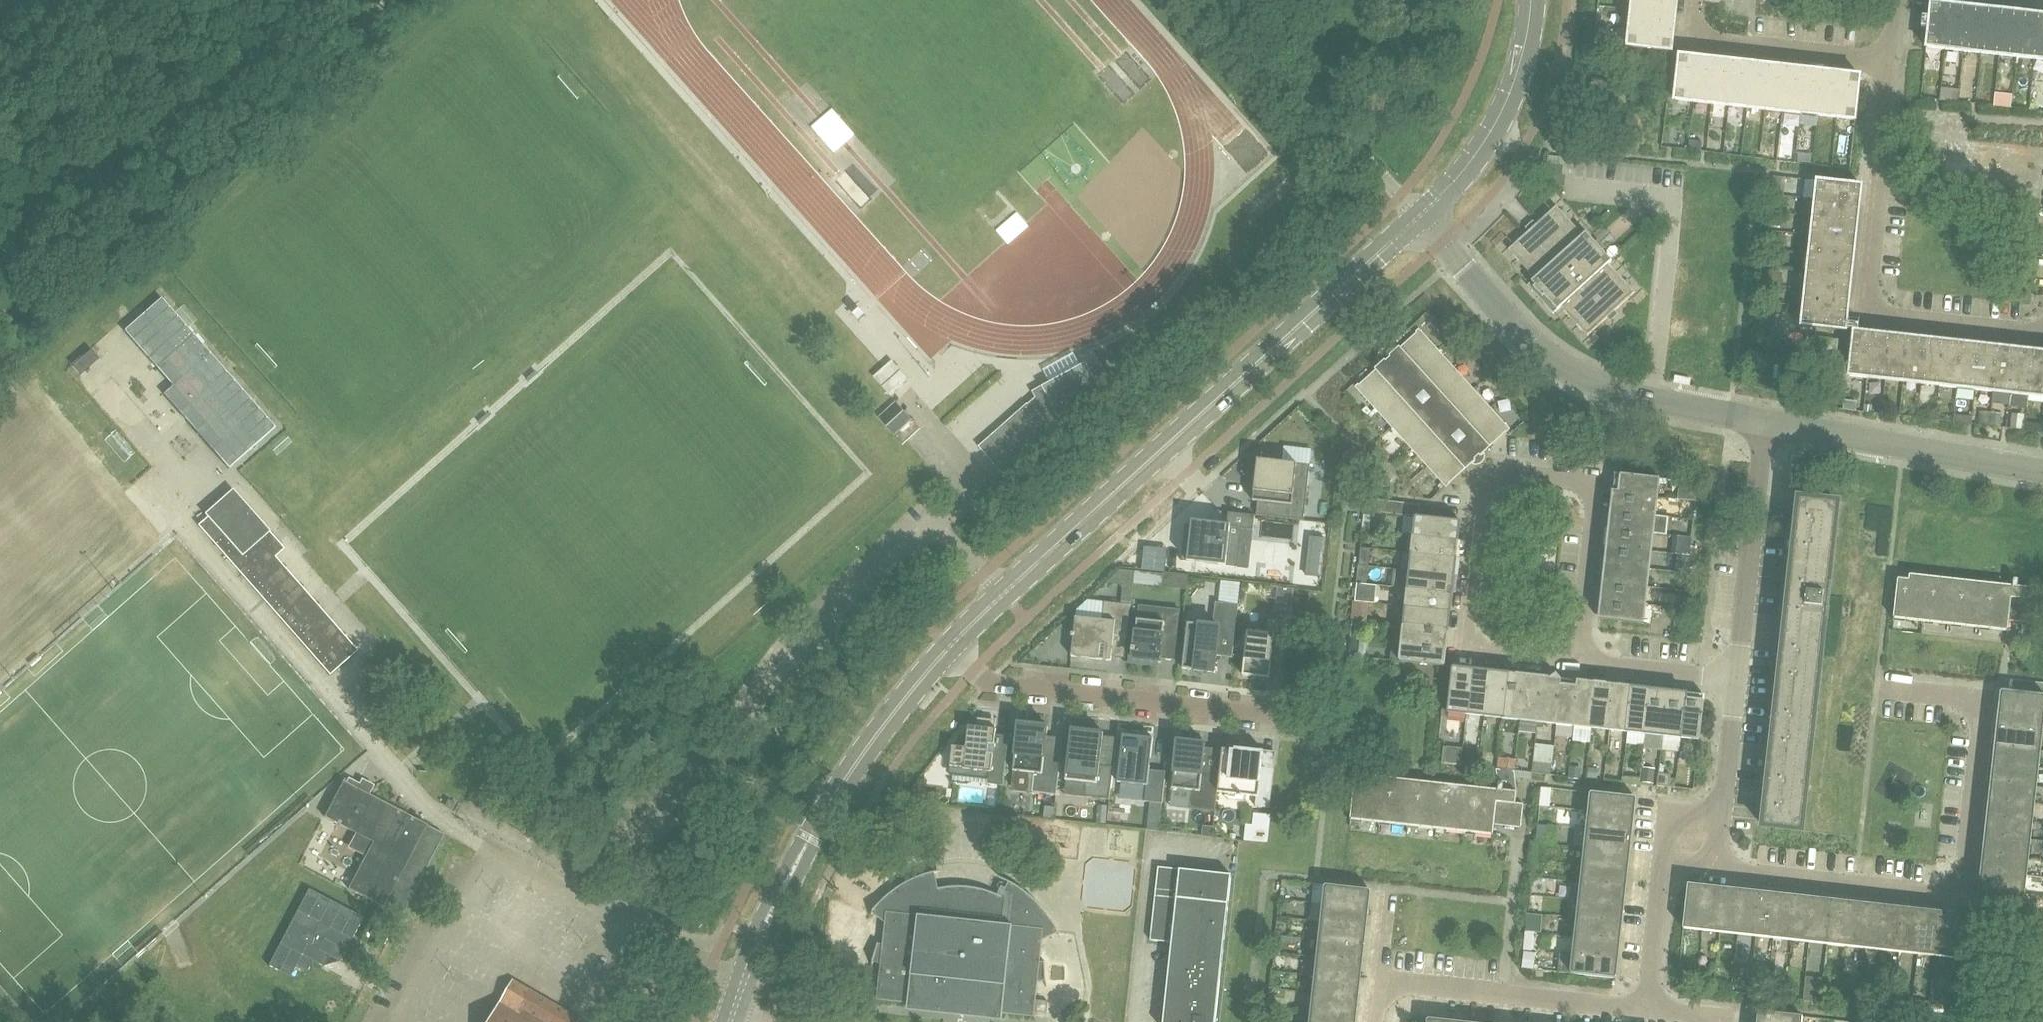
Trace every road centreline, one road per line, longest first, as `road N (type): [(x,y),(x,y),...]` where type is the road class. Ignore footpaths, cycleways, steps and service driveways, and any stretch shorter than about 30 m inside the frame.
road 1 (tertiary): [(955,649),(1417,220)]
road 2 (residential): [(1717,868),(1962,896),(1983,703),(1876,689)]
road 3 (residential): [(1584,665),(1483,653),(1467,633),(1480,497),(1506,474),(1587,482),(1600,502),(1587,631)]
road 4 (track): [(0,312),(250,124),(377,0)]
road 5 (tertiary): [(733,1021),(811,839),(871,749),(955,649)]
road 6 (residential): [(1892,60),(1865,317),(2042,335)]
road 7 (residential): [(1763,422),(1622,396),(1555,364),(1417,220)]
road 8 (residential): [(955,649),(1014,690),(1269,716)]
road 9 (residential): [(1417,220),(1225,0)]
road 10 (residential): [(2042,474),(1763,422)]
road 11 (residential): [(1380,986),(1650,1014)]
road 12 (residential): [(1763,422),(1737,682)]
road 13 (tertiary): [(1417,220),(1494,130),(1526,54),(1534,0)]
road 14 (residential): [(1892,60),(1692,39),(1697,0)]
road 15 (residential): [(1737,682),(1584,665)]
road 16 (residential): [(1666,863),(1650,1014)]
road 17 (residential): [(1737,682),(1722,819)]

